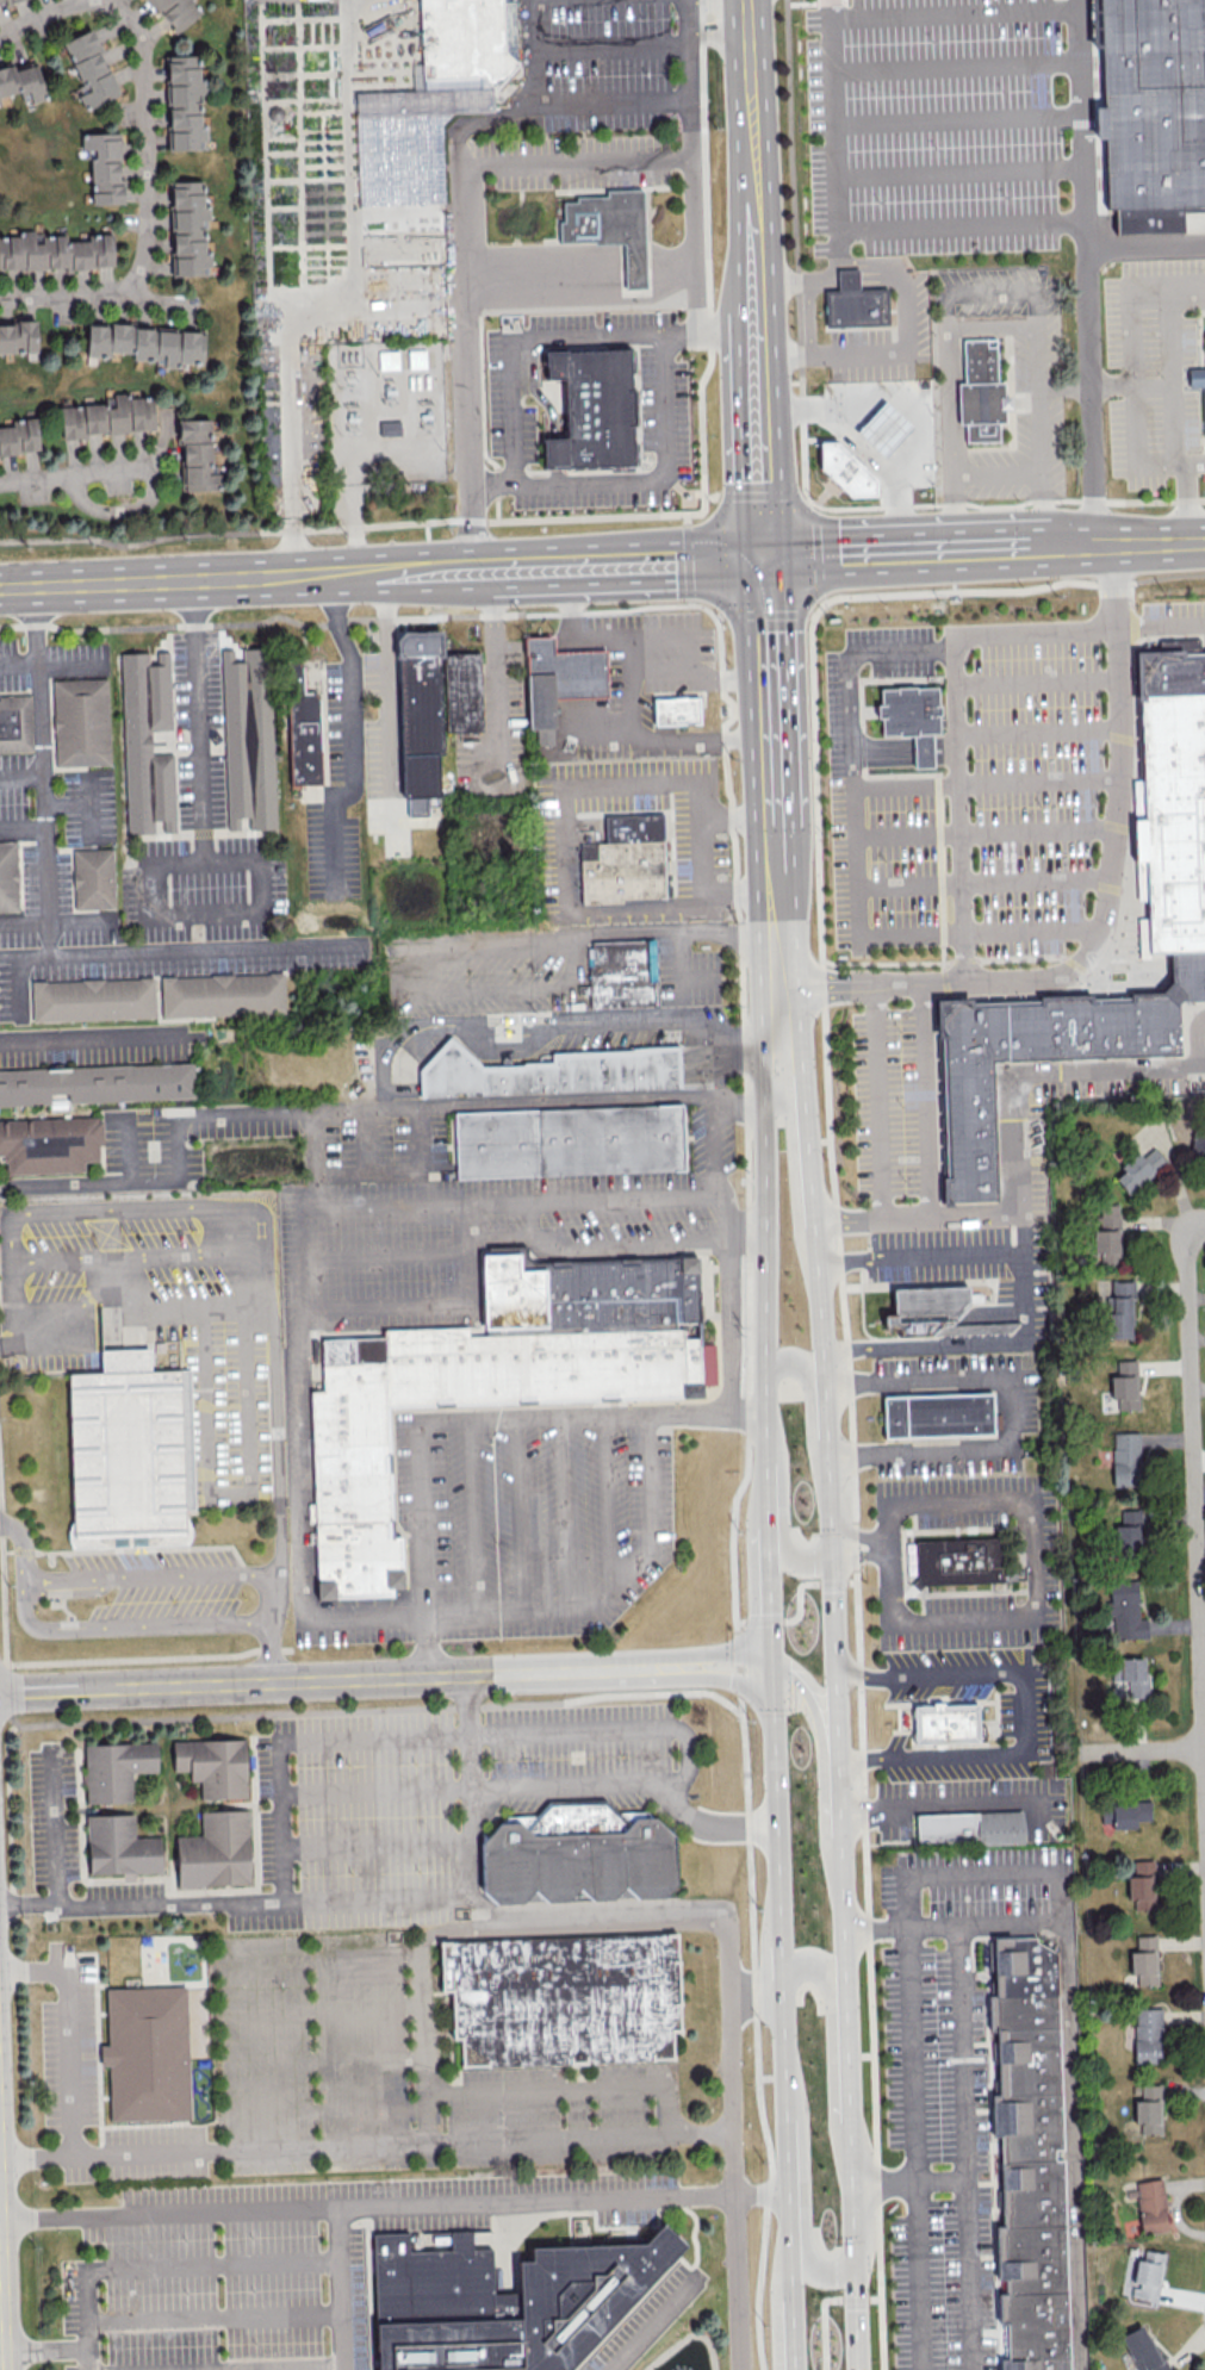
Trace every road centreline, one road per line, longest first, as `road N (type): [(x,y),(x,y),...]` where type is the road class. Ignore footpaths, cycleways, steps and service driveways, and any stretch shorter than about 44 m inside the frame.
road 1 (secondary): [(858,2369),(834,1547),(810,1174),(801,1075),(785,1031)]
road 2 (secondary): [(762,1095),(765,1495),(793,2369)]
road 3 (residential): [(0,1691),(771,1667)]
road 4 (residential): [(1204,1232),(1192,1250),(1188,1280),(1204,1805)]
road 5 (residential): [(127,0),(161,226),(155,268),(141,288),(101,304),(0,305)]
road 6 (secondary): [(749,0),(760,334)]
road 7 (secondary): [(784,2083),(801,2129),(807,2262),(825,2276),(855,2262)]
road 8 (tertiary): [(228,579),(0,587)]
road 9 (secondary): [(850,2150),(834,2108),(826,1978),(803,1965),(781,1977)]
road 10 (secondary): [(840,1861),(824,1825),(818,1713),(793,1678),(771,1667)]
road 11 (tertiary): [(769,558),(570,565)]
road 12 (tertiary): [(426,570),(228,579)]
road 13 (tertiary): [(959,550),(769,558)]
road 14 (secondary): [(778,844),(785,1031)]
road 15 (secondary): [(765,1417),(782,1456),(784,1543),(800,1556),(834,1547)]
road 16 (secondary): [(814,1221),(797,1186),(793,1101),(779,1089),(762,1095)]
road 17 (residential): [(0,2219),(4,2369)]
road 18 (secondary): [(769,558),(774,704)]
road 19 (tertiary): [(570,565),(426,570)]
road 20 (secondary): [(763,416),(769,558)]
road 21 (tertiary): [(1095,545),(959,550)]
road 22 (residential): [(0,482),(135,475)]
road 23 (residential): [(1203,1749),(1081,1755)]
road 24 (secondary): [(827,1449),(813,1429),(805,1375),(793,1368),(765,1371)]

